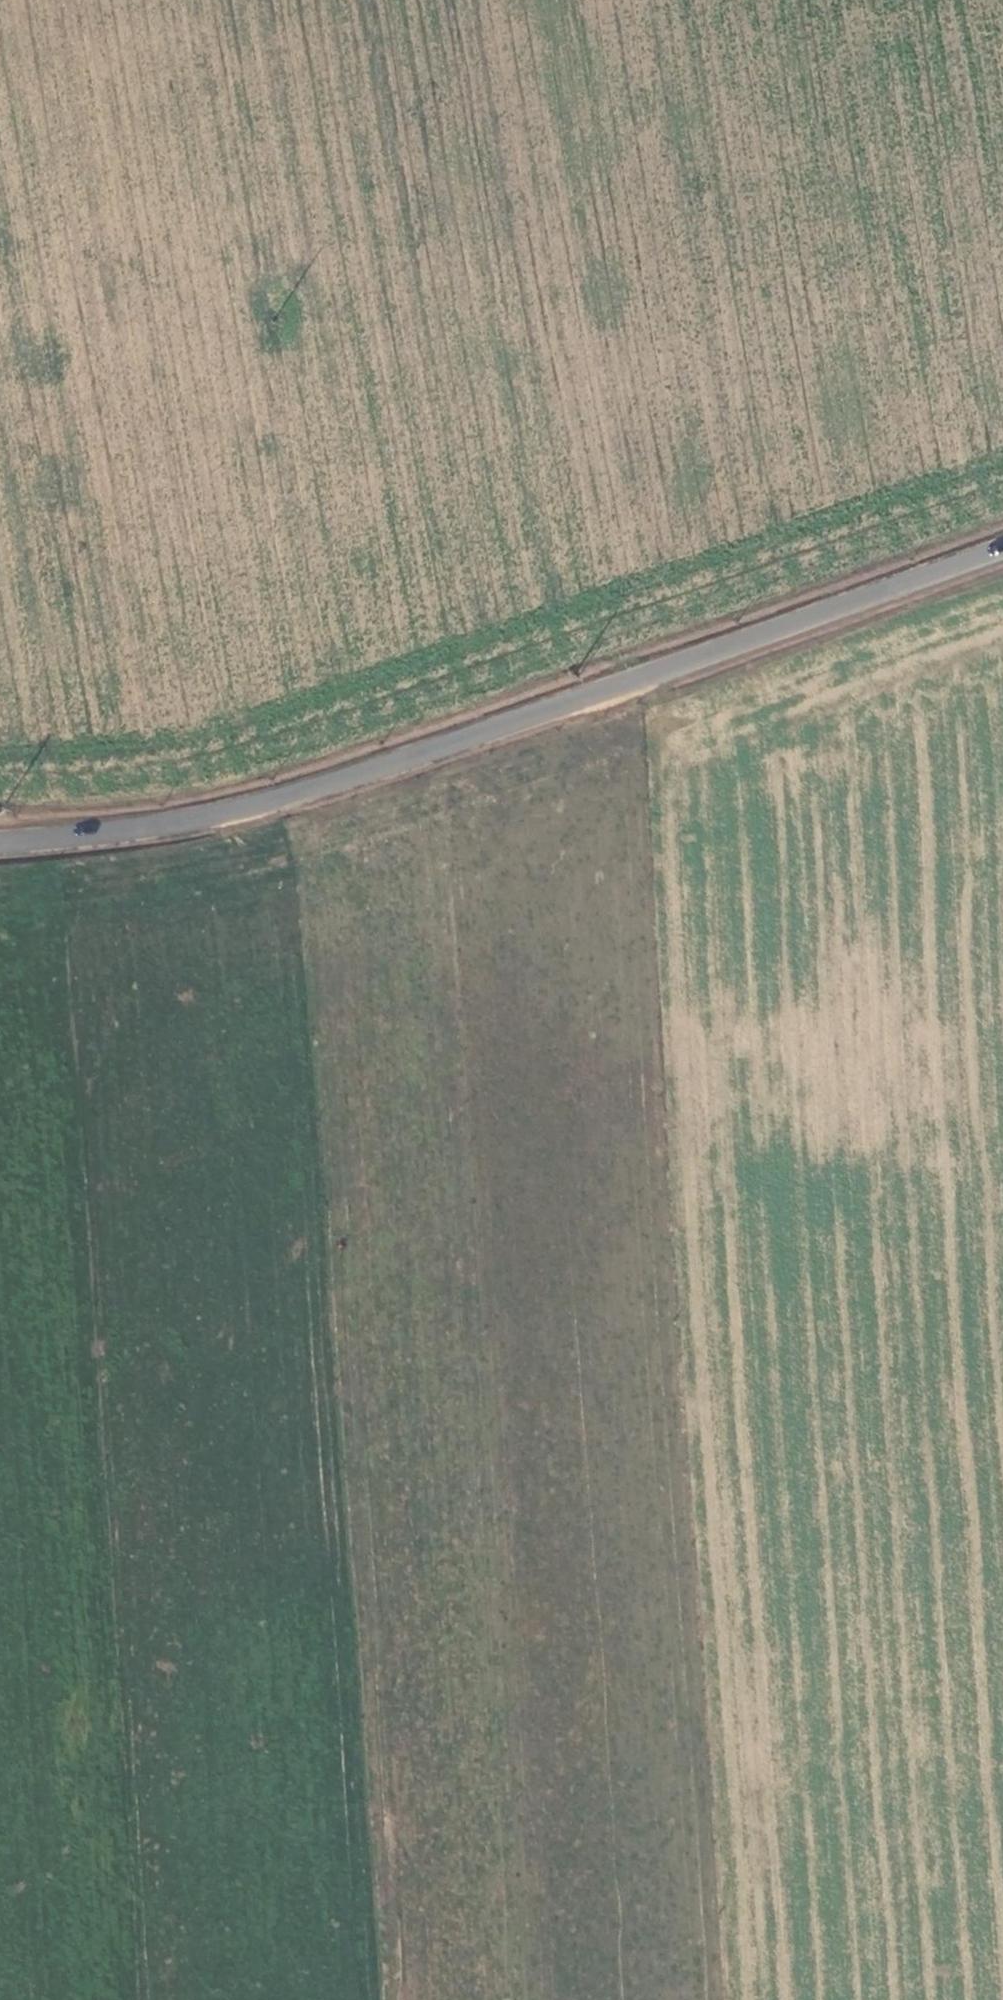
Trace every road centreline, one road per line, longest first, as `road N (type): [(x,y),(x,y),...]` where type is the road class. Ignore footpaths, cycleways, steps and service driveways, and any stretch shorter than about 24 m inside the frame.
road 1 (unclassified): [(1002,547),(335,783),(145,830),(0,841)]

